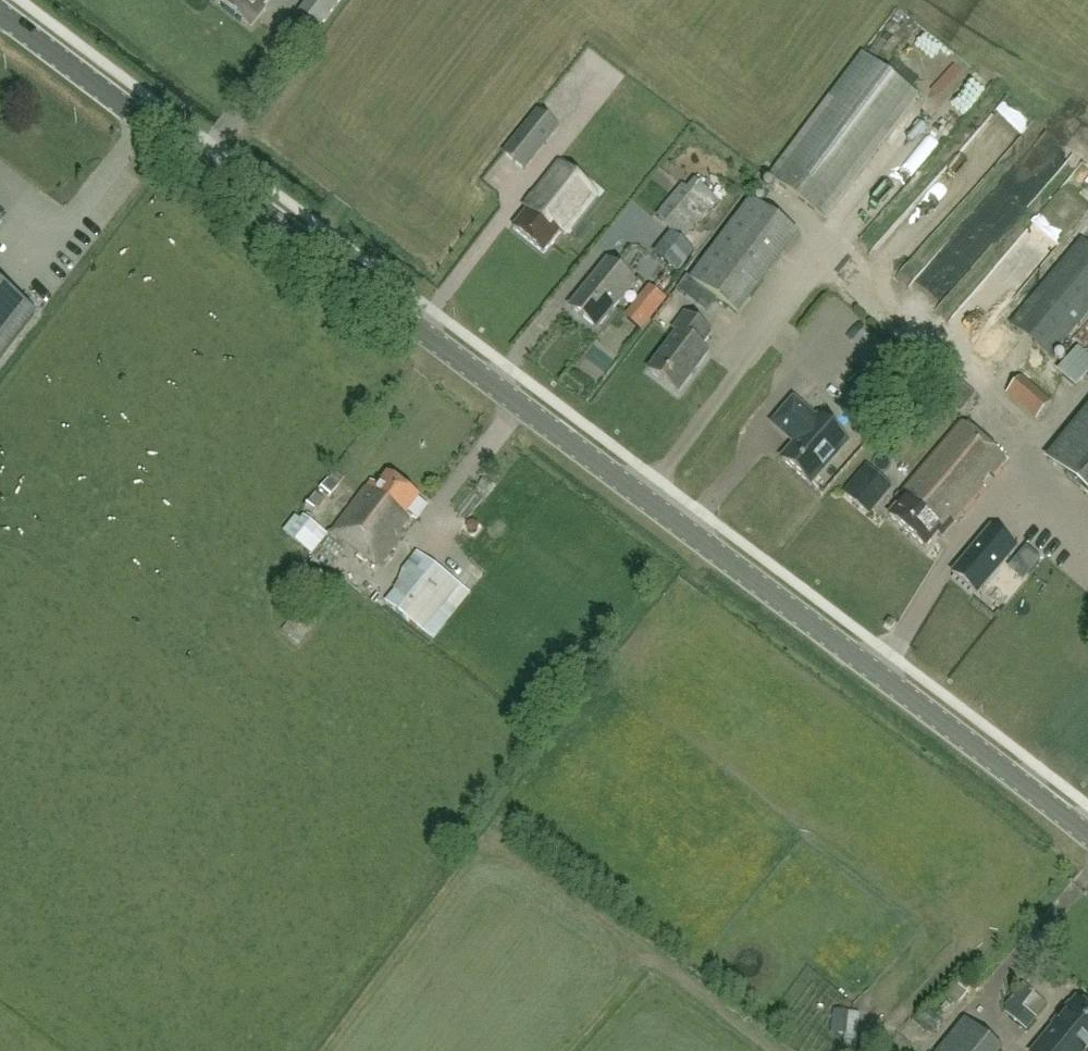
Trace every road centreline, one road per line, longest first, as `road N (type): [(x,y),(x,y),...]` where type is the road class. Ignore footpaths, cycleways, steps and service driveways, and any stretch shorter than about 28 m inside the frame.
road 1 (tertiary): [(1087,836),(0,13)]

